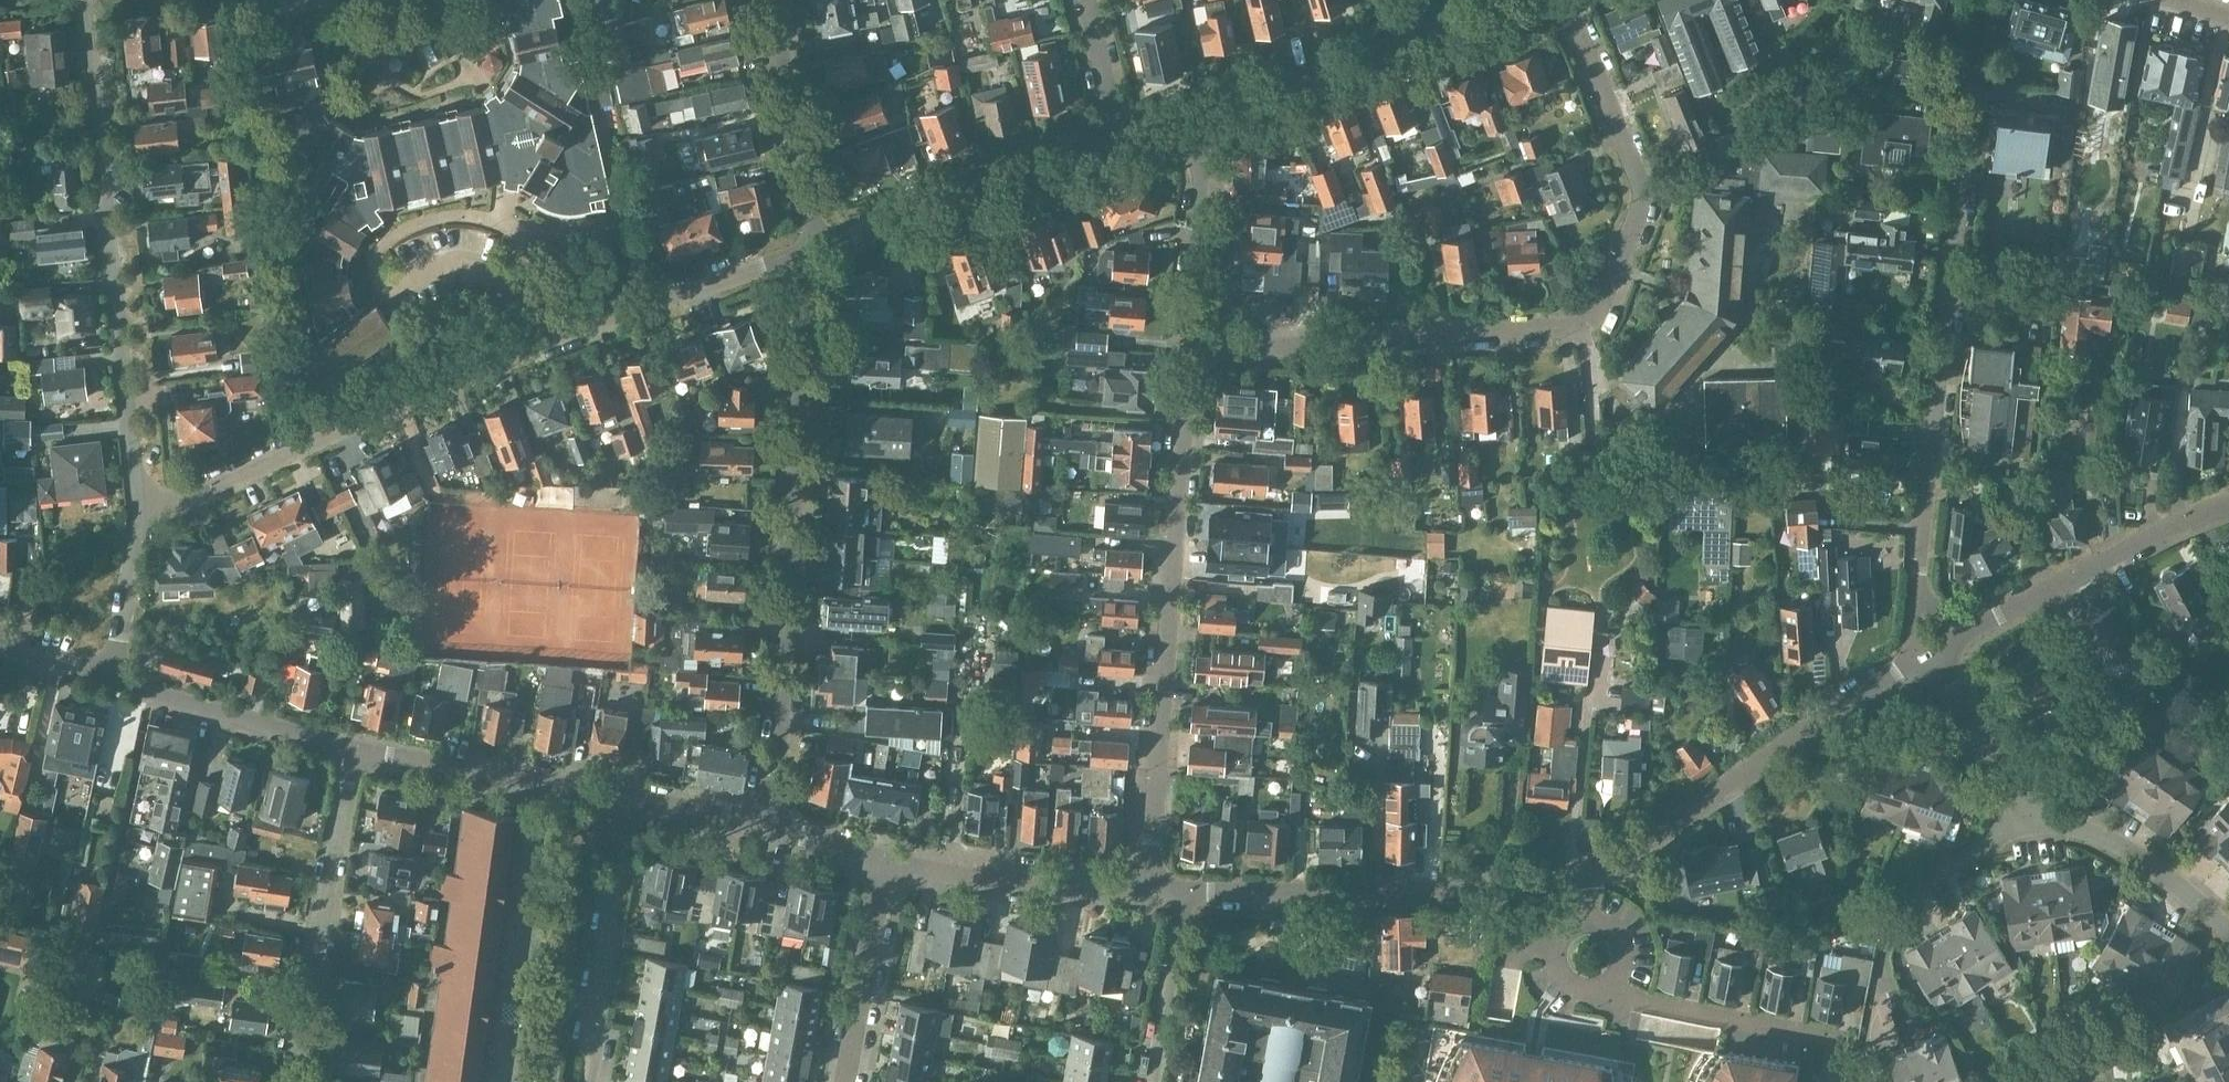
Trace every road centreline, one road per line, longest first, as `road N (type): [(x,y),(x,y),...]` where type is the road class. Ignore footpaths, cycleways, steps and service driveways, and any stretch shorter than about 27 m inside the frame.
road 1 (residential): [(1931,652),(1650,849),(1578,882),(1496,898),(1187,896)]
road 2 (residential): [(1193,353),(1580,324),(1608,307),(1643,195),(1567,0)]
road 3 (residential): [(146,514),(560,339),(815,257)]
road 4 (residential): [(766,822),(815,257)]
road 5 (residential): [(1146,888),(1193,353)]
road 6 (residential): [(146,514),(134,476),(82,0)]
road 7 (residential): [(1931,652),(1924,583),(1958,245)]
road 8 (residential): [(296,1081),(357,746)]
road 9 (residential): [(815,257),(1131,150)]
road 10 (residential): [(2228,506),(2182,522),(1931,652)]
road 11 (residential): [(1208,122),(1514,0)]
road 12 (residential): [(633,796),(591,1081)]
road 13 (residential): [(633,796),(357,746)]
road 14 (residential): [(1146,888),(887,860)]
road 15 (residential): [(815,257),(781,0)]
road 16 (residential): [(357,746),(108,674)]
road 17 (residential): [(1883,1004),(1896,926),(2022,819)]
road 18 (residential): [(2022,819),(2127,851),(2228,923)]
road 19 (residential): [(1193,353),(1208,122)]
road 20 (residential): [(849,1081),(887,860)]
road 21 (residential): [(2022,819),(1931,652)]
road 22 (residential): [(1153,1081),(1187,896)]
road 23 (residential): [(108,674),(146,514)]
road 24 (residential): [(1131,150),(1093,0)]
road 25 (residential): [(766,822),(633,796)]
road 26 (residential): [(887,860),(766,822)]

